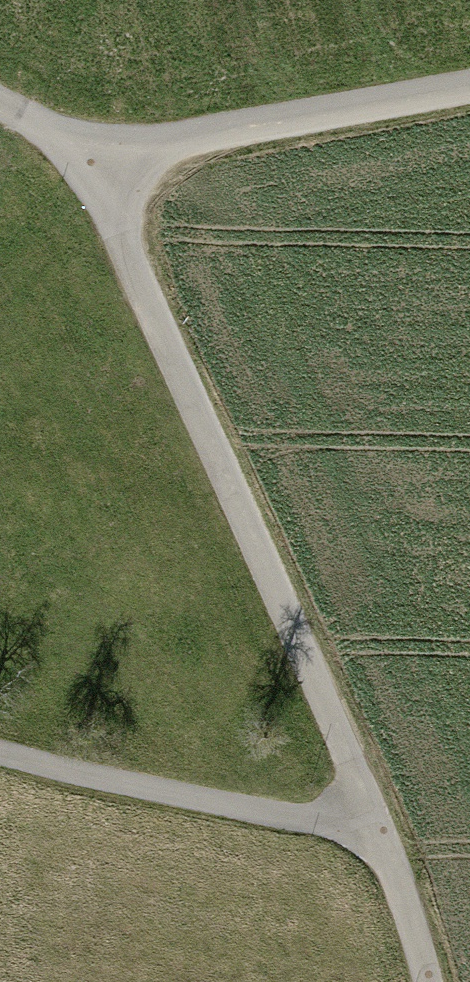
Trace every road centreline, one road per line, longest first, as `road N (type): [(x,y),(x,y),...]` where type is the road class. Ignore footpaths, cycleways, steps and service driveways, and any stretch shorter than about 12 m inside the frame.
road 1 (track): [(124,162),(134,251),(385,829),(425,981)]
road 2 (residential): [(469,94),(124,162),(0,95)]
road 3 (track): [(385,829),(0,754)]

